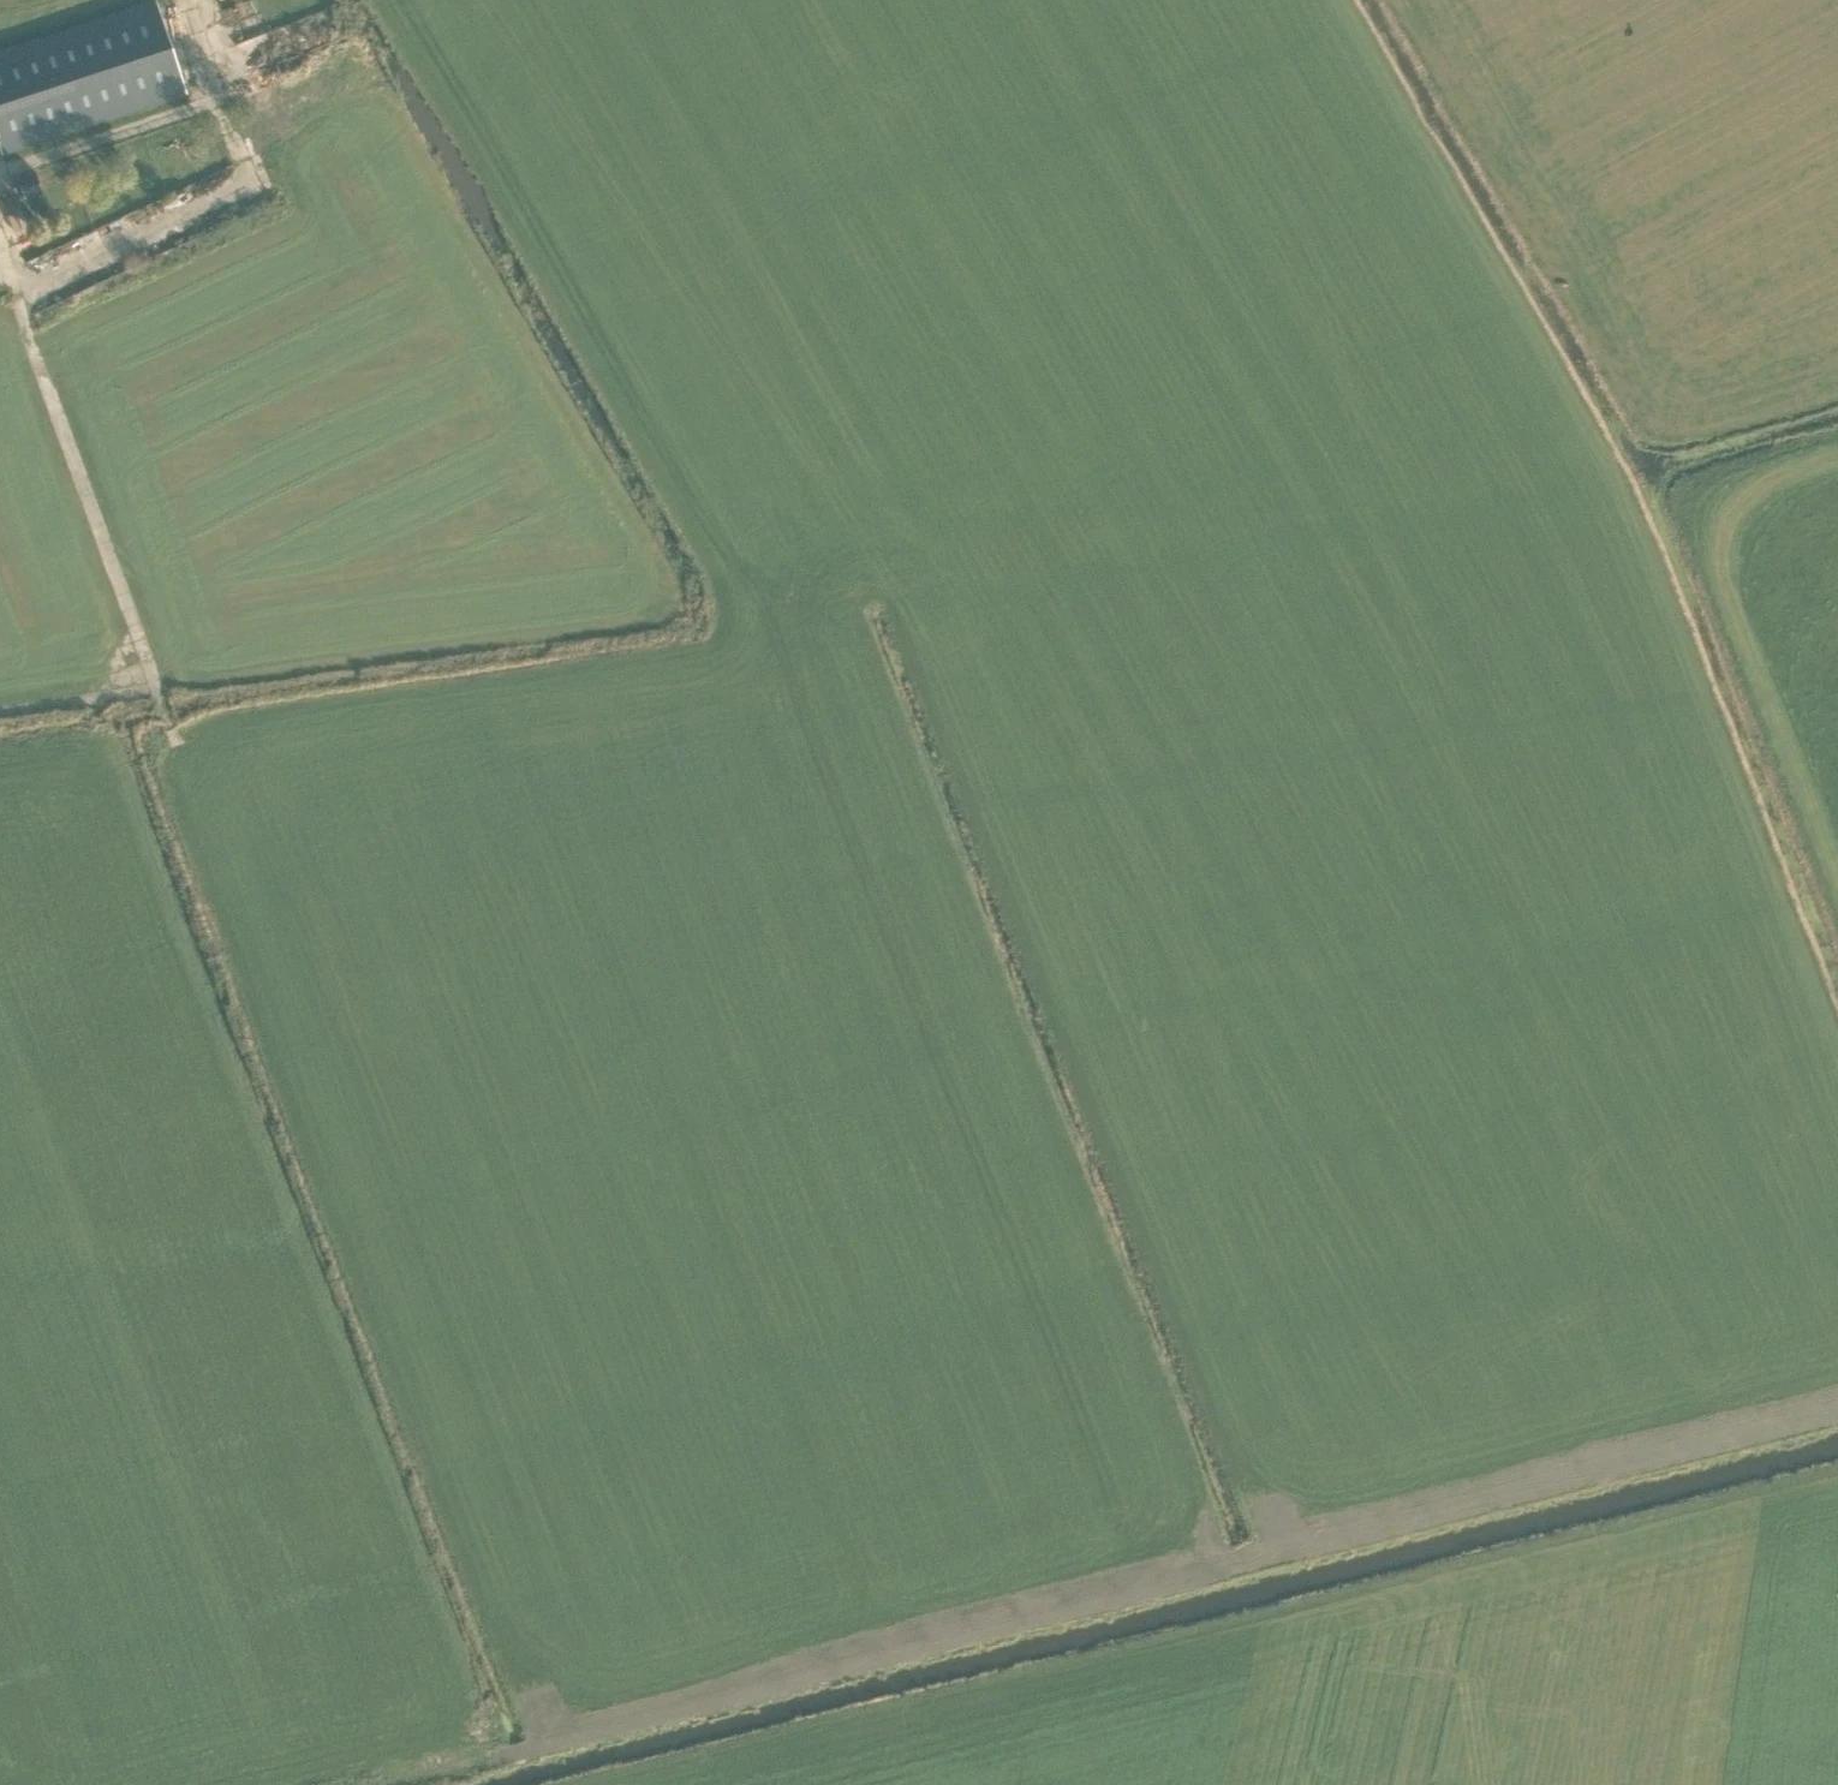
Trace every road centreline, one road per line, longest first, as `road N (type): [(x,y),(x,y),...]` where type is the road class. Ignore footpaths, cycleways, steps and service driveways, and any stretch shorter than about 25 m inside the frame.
road 1 (track): [(0,254),(174,743)]
road 2 (track): [(0,176),(214,103)]
road 3 (track): [(149,668),(93,697),(0,712)]

